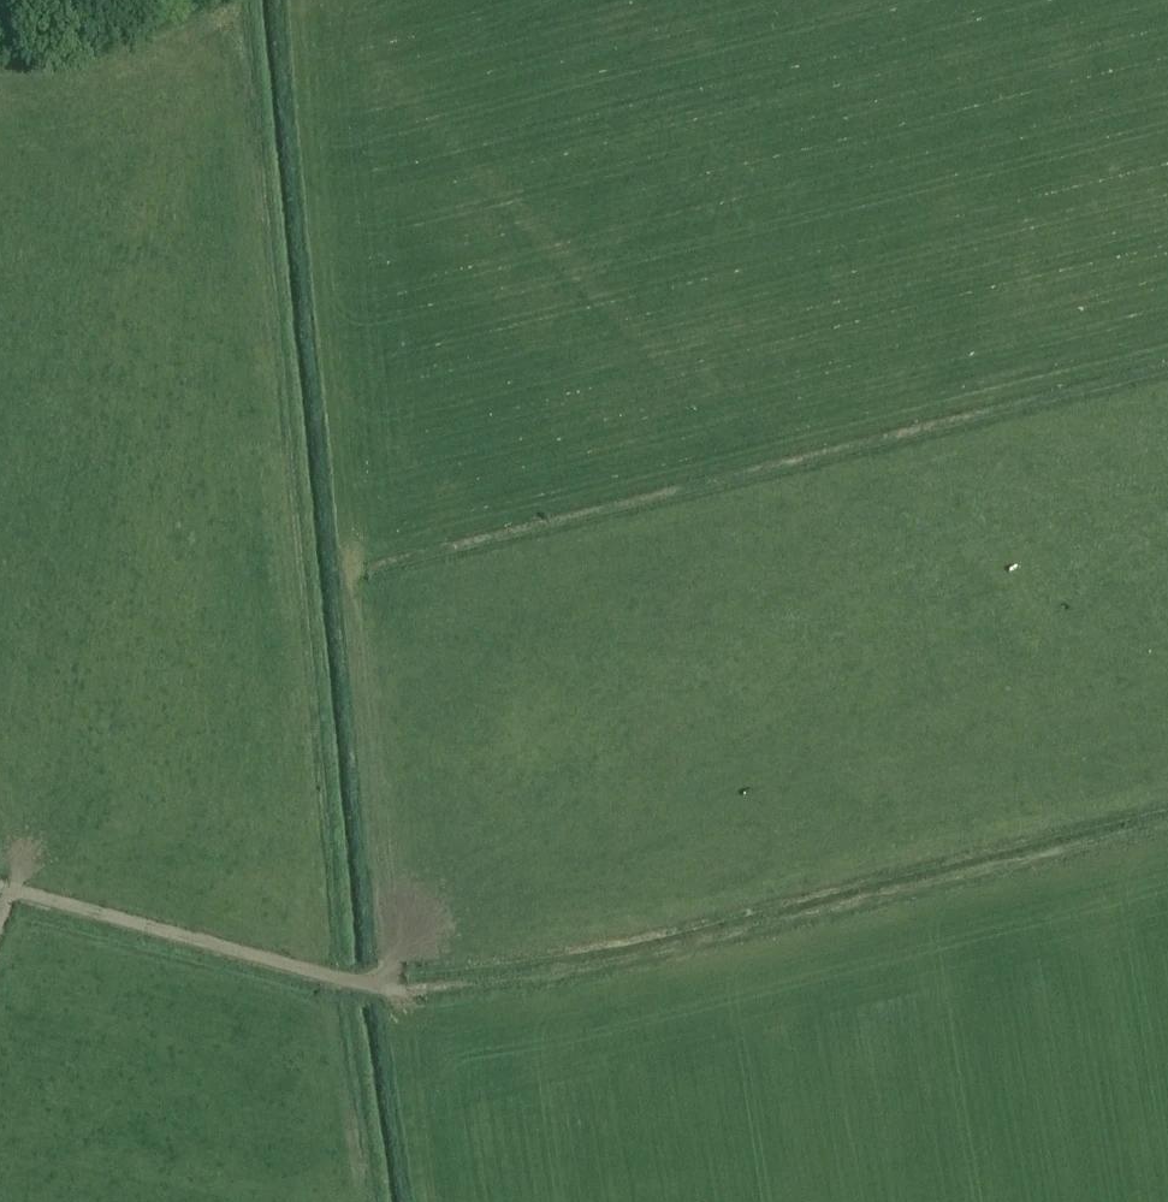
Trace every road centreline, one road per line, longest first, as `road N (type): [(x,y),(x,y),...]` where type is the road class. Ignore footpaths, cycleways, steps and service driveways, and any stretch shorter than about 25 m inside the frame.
road 1 (track): [(0,888),(356,985),(435,989),(555,975),(1167,825)]
road 2 (tertiary): [(139,0),(53,27),(0,32)]

